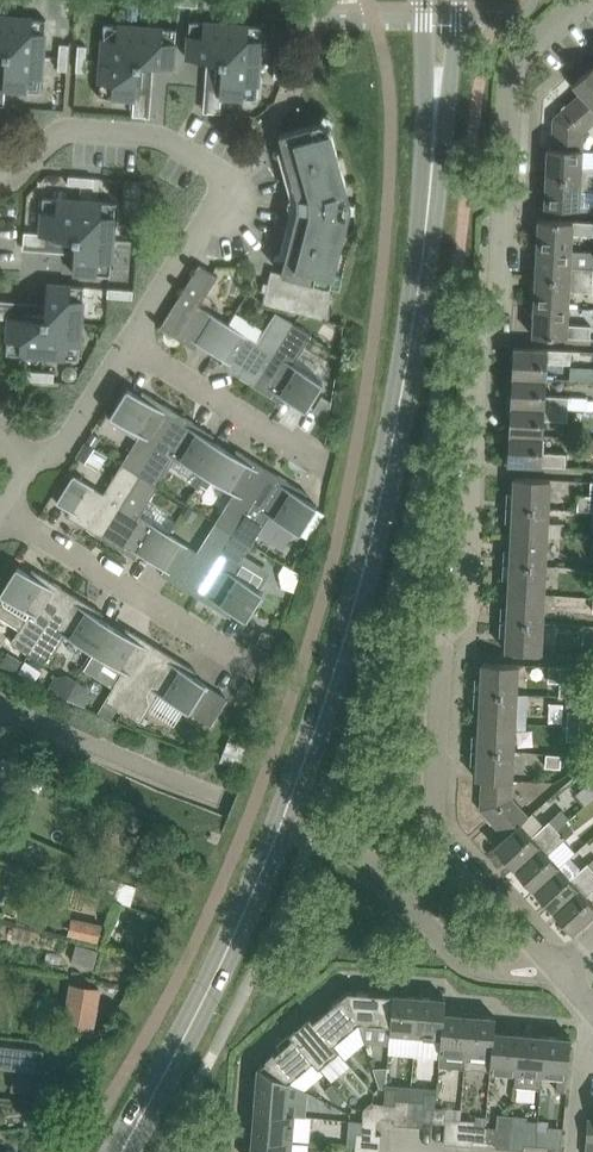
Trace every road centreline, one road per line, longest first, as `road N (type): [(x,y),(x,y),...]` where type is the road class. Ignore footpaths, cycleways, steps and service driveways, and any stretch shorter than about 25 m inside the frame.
road 1 (secondary): [(122,1151),(256,887),(361,584),(405,387),(439,80)]
road 2 (residential): [(558,965),(441,832),(435,790),(444,636),(463,607),(476,340),(497,312),(503,110),(523,58),(586,0)]
road 3 (residential): [(262,671),(0,513)]
road 4 (residential): [(0,170),(26,165),(66,128),(159,135),(228,181)]
road 5 (residential): [(318,463),(133,339)]
road 6 (residential): [(133,339),(228,181)]
road 7 (residential): [(34,460),(58,453),(133,339)]
road 8 (residential): [(576,1151),(584,1037),(592,1034)]

